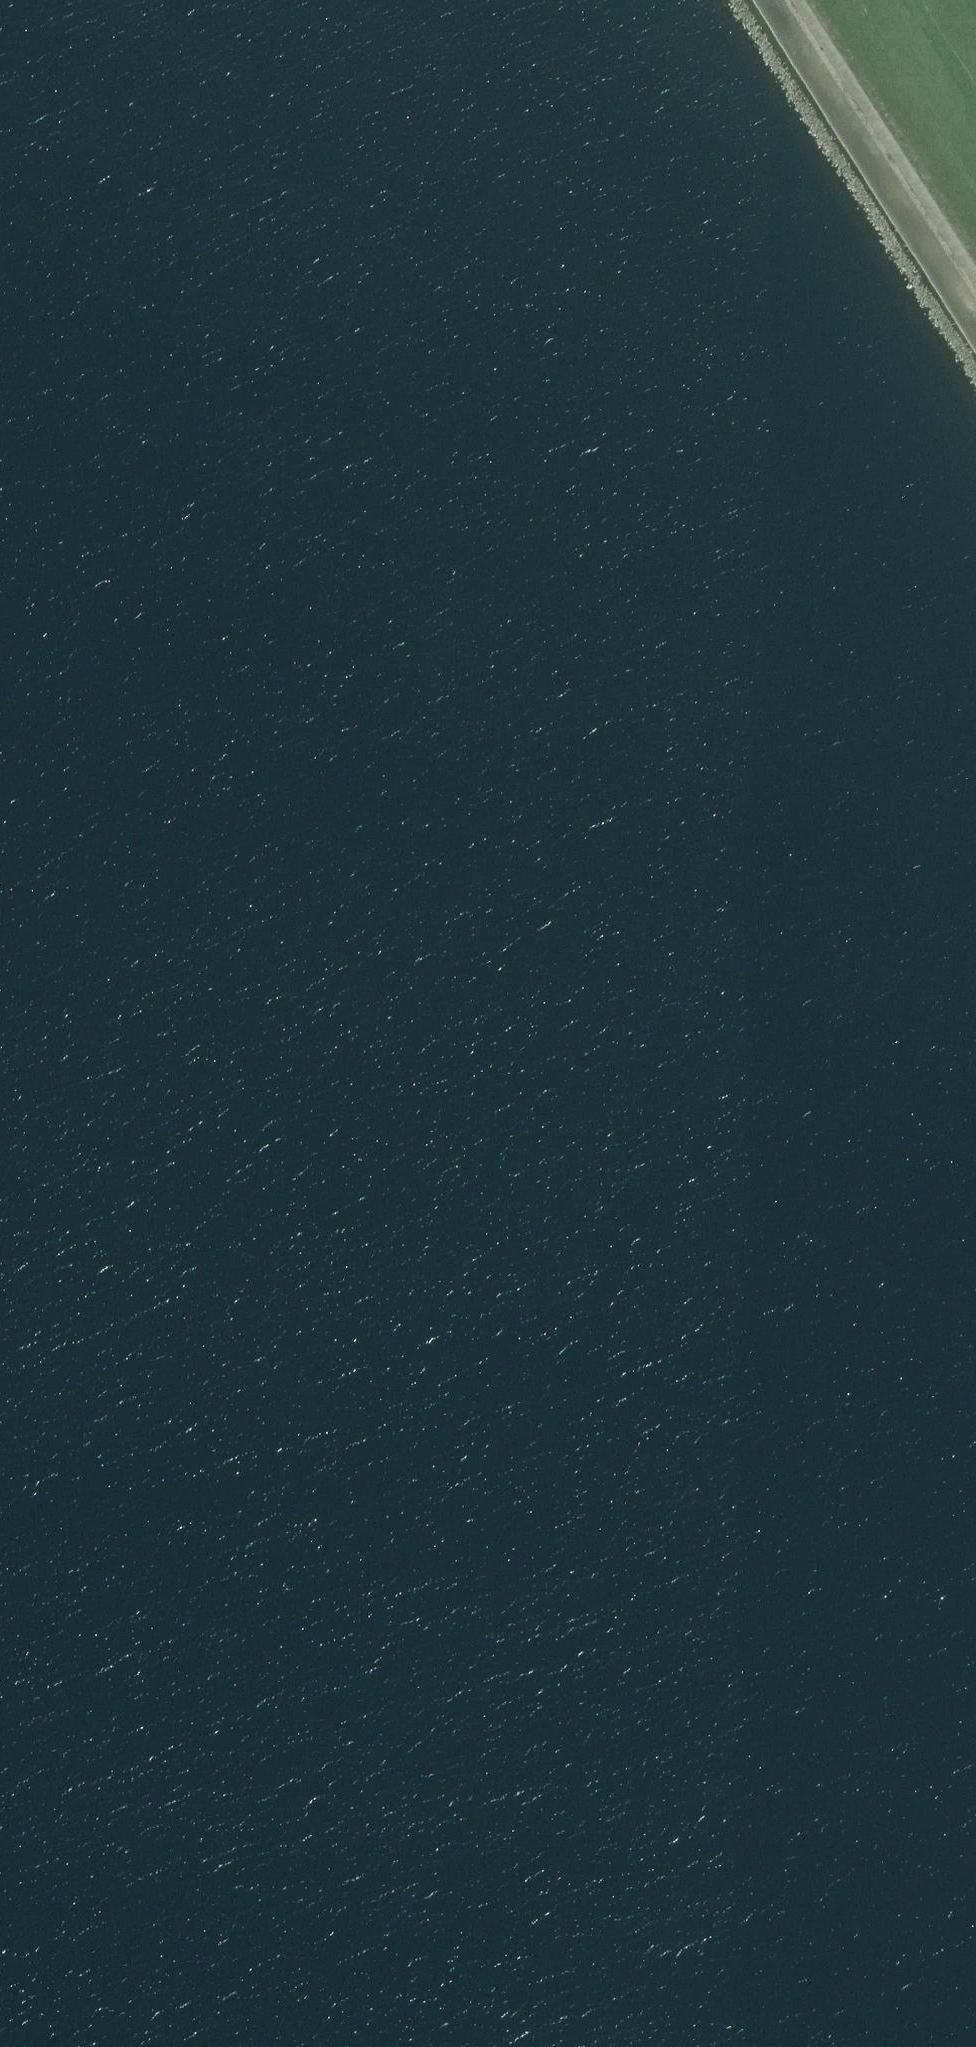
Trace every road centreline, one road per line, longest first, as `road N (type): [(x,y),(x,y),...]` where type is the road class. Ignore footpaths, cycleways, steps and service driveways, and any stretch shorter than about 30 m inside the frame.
road 1 (unclassified): [(975,277),(798,0)]

